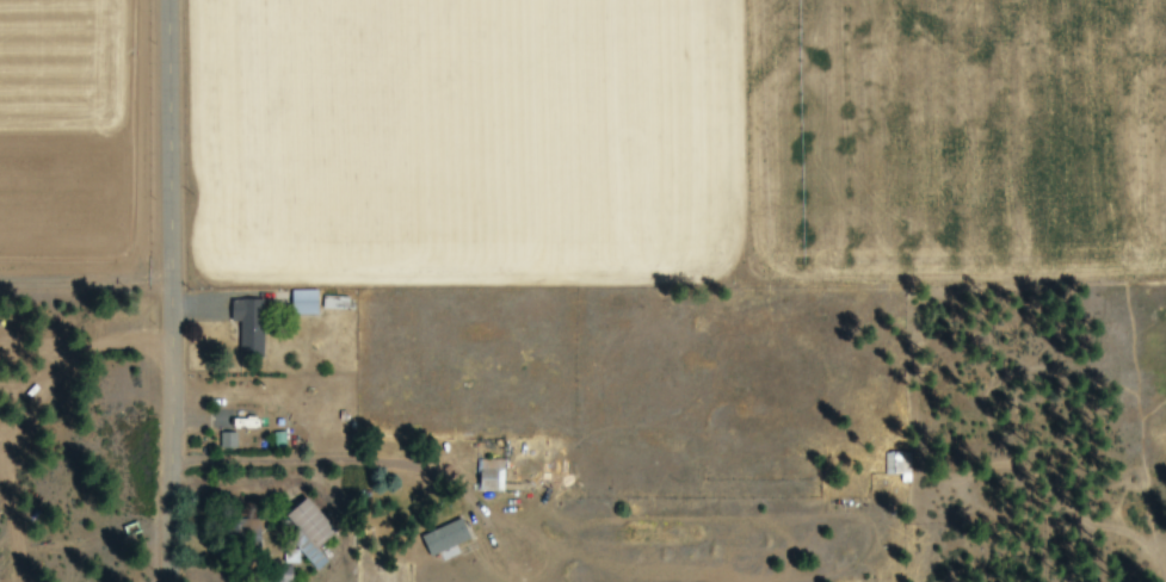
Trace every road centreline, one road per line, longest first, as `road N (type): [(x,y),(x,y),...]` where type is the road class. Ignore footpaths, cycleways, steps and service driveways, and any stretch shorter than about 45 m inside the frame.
road 1 (residential): [(153,581),(152,0)]

